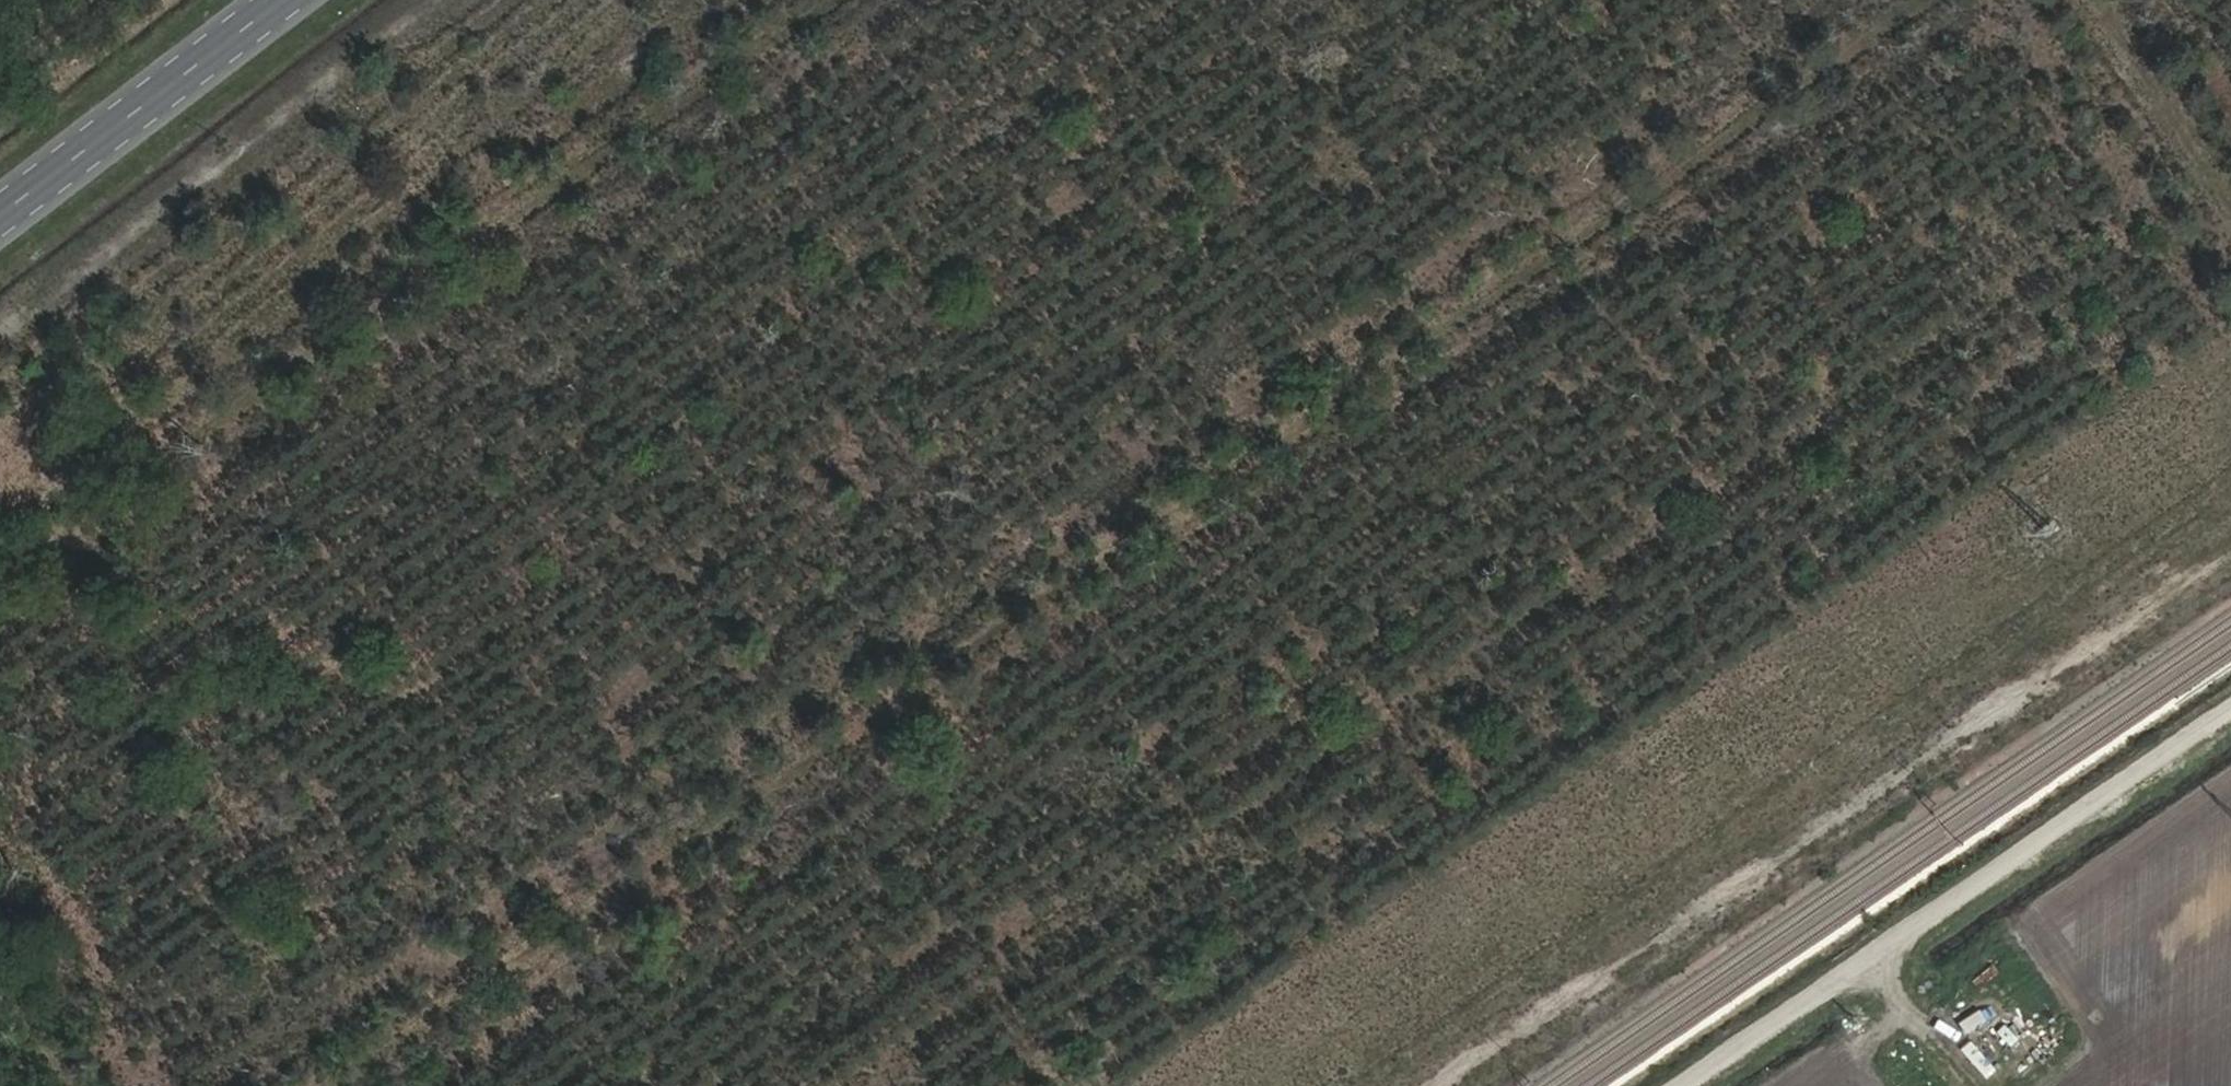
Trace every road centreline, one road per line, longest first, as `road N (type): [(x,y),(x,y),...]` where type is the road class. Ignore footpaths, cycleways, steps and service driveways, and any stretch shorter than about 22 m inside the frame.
road 1 (track): [(1683,1085),(2230,711)]
road 2 (primary): [(292,0),(0,225)]
road 3 (track): [(2092,0),(2230,211)]

